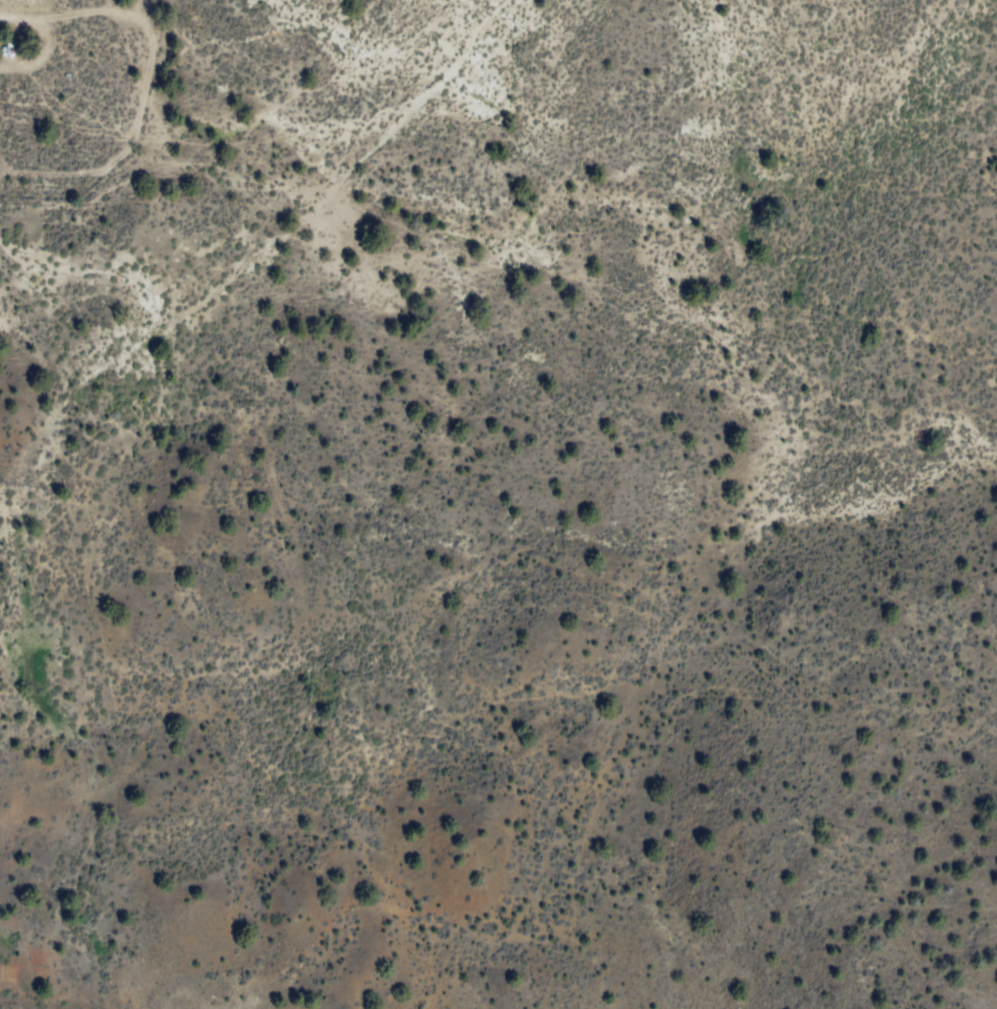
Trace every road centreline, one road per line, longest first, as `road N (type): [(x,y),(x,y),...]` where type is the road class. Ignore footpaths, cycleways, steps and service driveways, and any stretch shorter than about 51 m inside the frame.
road 1 (track): [(0,16),(101,10),(125,16),(144,36),(124,140),(90,170),(2,171)]

